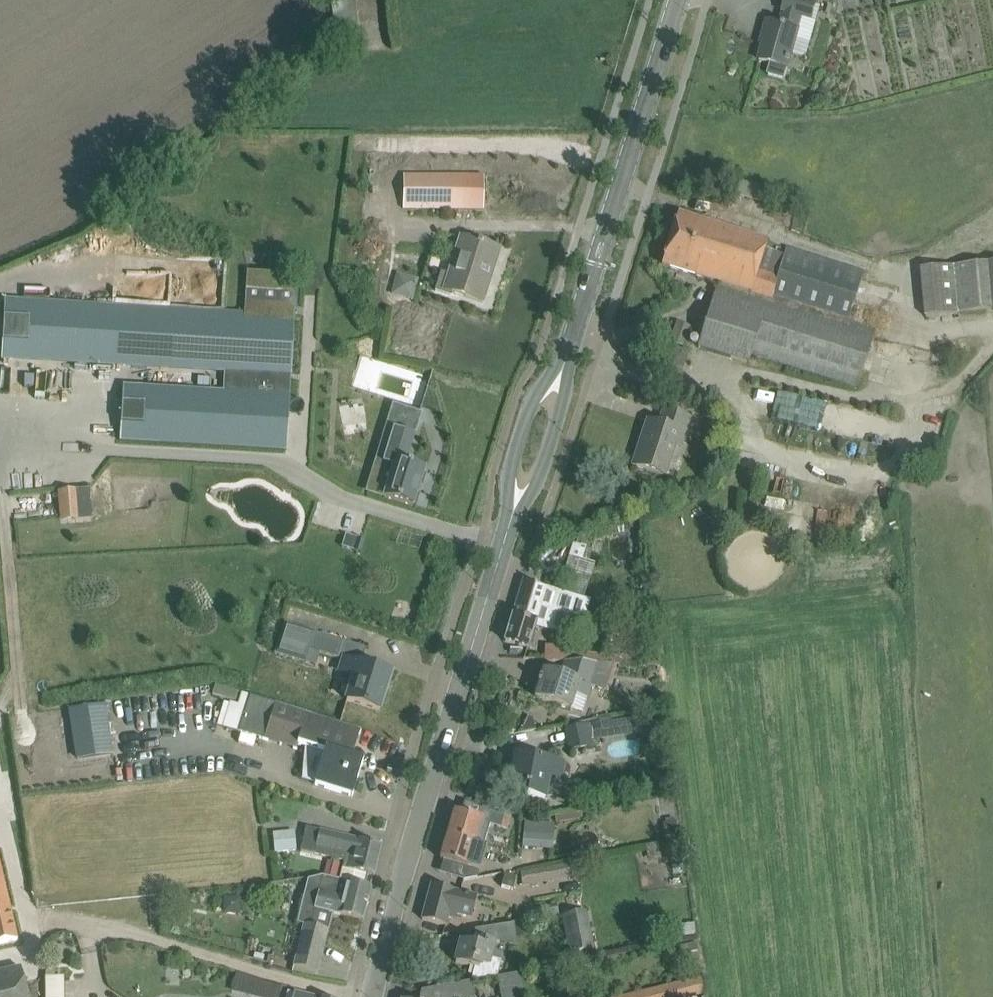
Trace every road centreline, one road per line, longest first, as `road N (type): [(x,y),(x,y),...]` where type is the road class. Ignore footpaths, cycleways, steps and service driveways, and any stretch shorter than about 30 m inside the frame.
road 1 (tertiary): [(377,996),(452,702),(509,526)]
road 2 (tertiary): [(565,362),(681,0)]
road 3 (tertiary): [(565,362),(529,408),(510,463),(509,526)]
road 4 (tertiary): [(509,526),(545,465),(565,362)]

